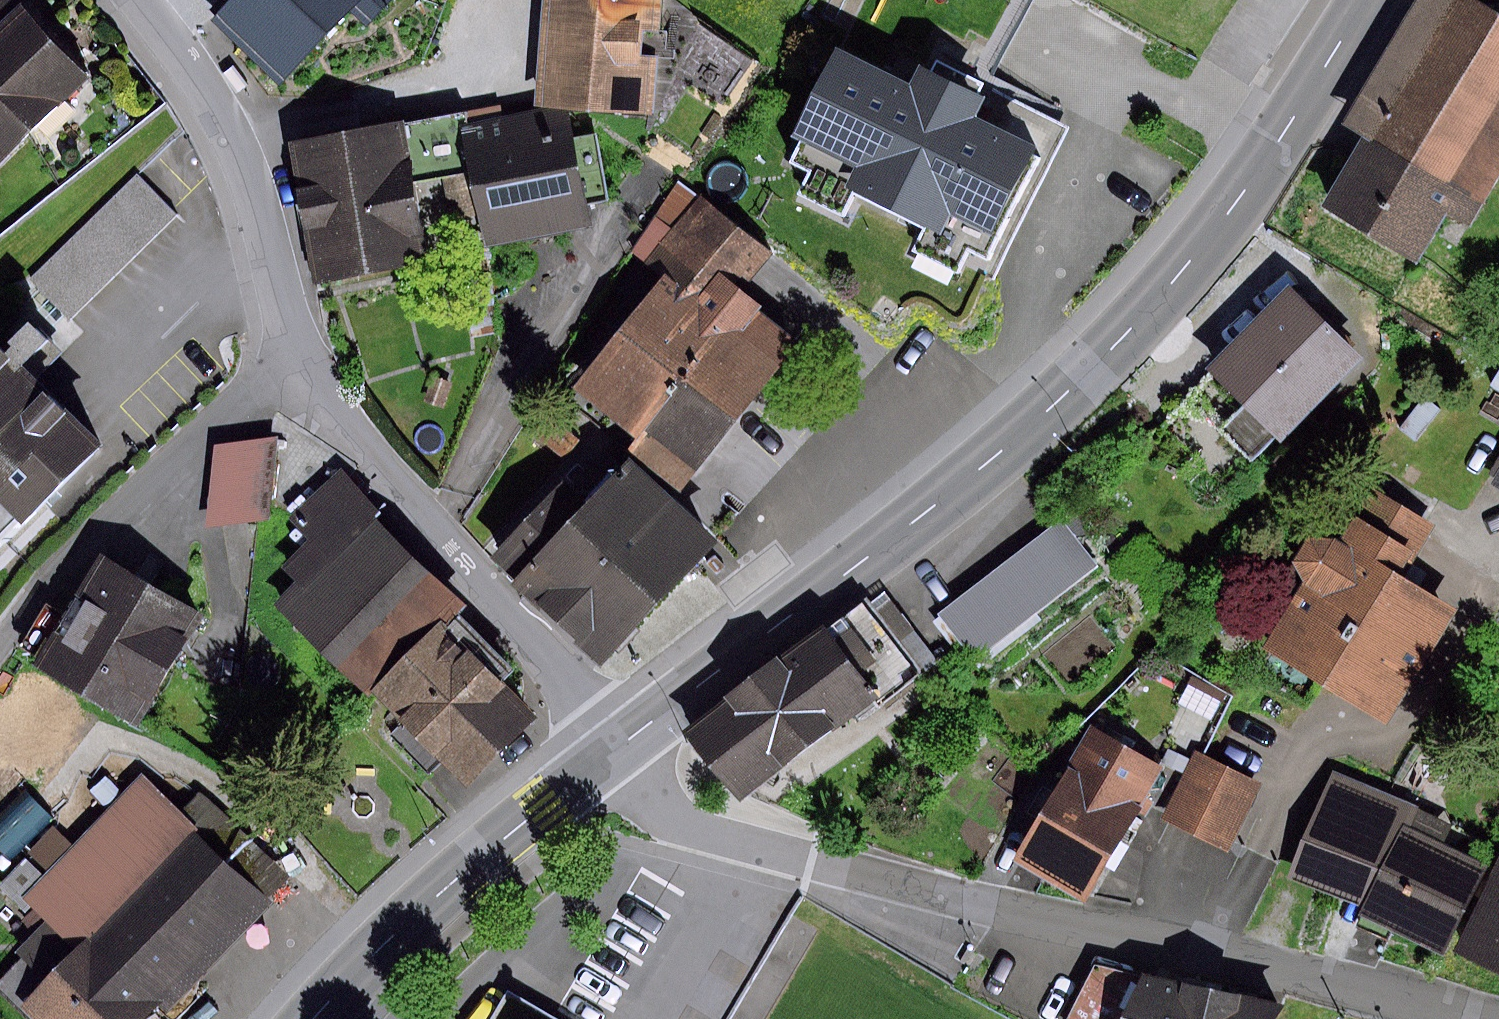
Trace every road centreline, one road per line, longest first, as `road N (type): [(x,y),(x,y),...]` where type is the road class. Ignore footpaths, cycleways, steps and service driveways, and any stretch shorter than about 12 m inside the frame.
road 1 (tertiary): [(614,747),(1042,419),(1212,235),(1301,115),(1368,0)]
road 2 (residential): [(1498,1016),(739,841),(663,814),(614,747)]
road 3 (residential): [(614,747),(302,365)]
road 4 (residential): [(302,365),(178,451),(51,577),(0,643)]
road 5 (residential): [(302,365),(242,150),(139,0)]
road 6 (tertiary): [(318,1018),(421,907),(614,747)]

